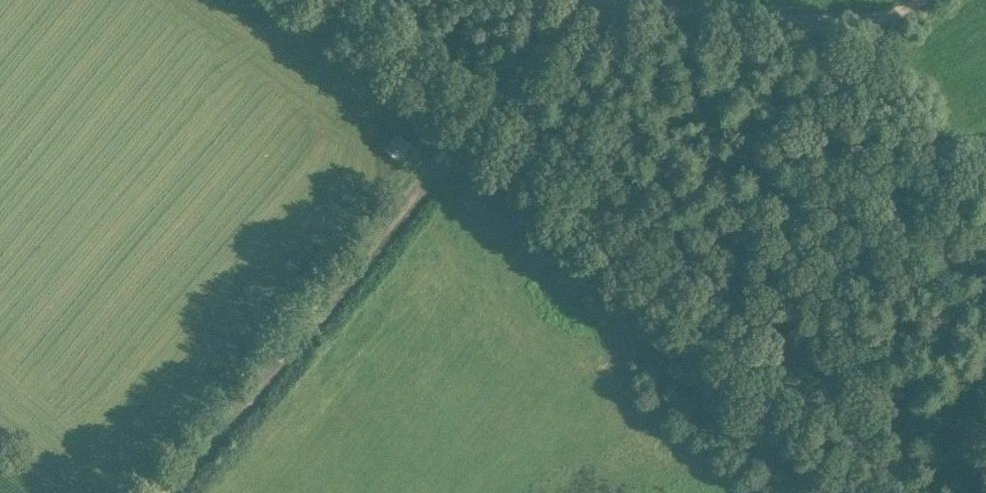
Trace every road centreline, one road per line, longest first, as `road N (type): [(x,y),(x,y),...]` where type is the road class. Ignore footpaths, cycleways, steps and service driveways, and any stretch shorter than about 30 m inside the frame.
road 1 (tertiary): [(919,492),(328,0)]
road 2 (track): [(151,492),(580,1)]
road 3 (track): [(580,1),(848,23),(895,16),(918,0)]

